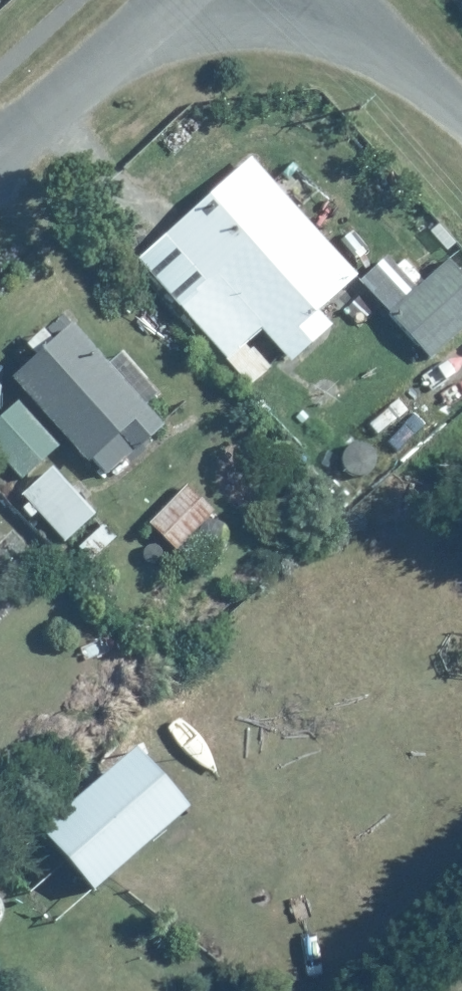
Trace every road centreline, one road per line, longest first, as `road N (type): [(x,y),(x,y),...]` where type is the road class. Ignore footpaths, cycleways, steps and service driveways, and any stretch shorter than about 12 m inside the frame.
road 1 (residential): [(170,0),(0,153)]
road 2 (residential): [(358,0),(461,116)]

